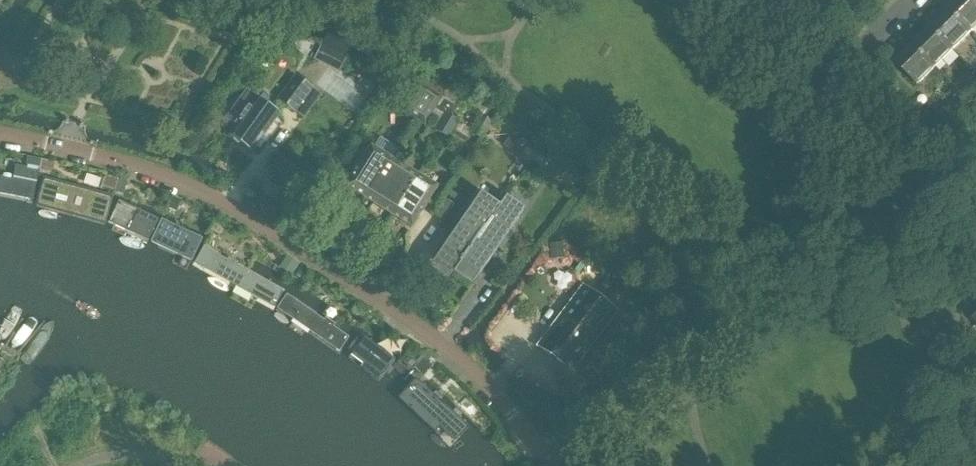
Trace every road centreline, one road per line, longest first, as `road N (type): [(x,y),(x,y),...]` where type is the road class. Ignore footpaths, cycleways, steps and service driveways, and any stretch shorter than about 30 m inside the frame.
road 1 (unclassified): [(550,465),(494,392),(441,345),(245,215),(138,170),(0,135)]

